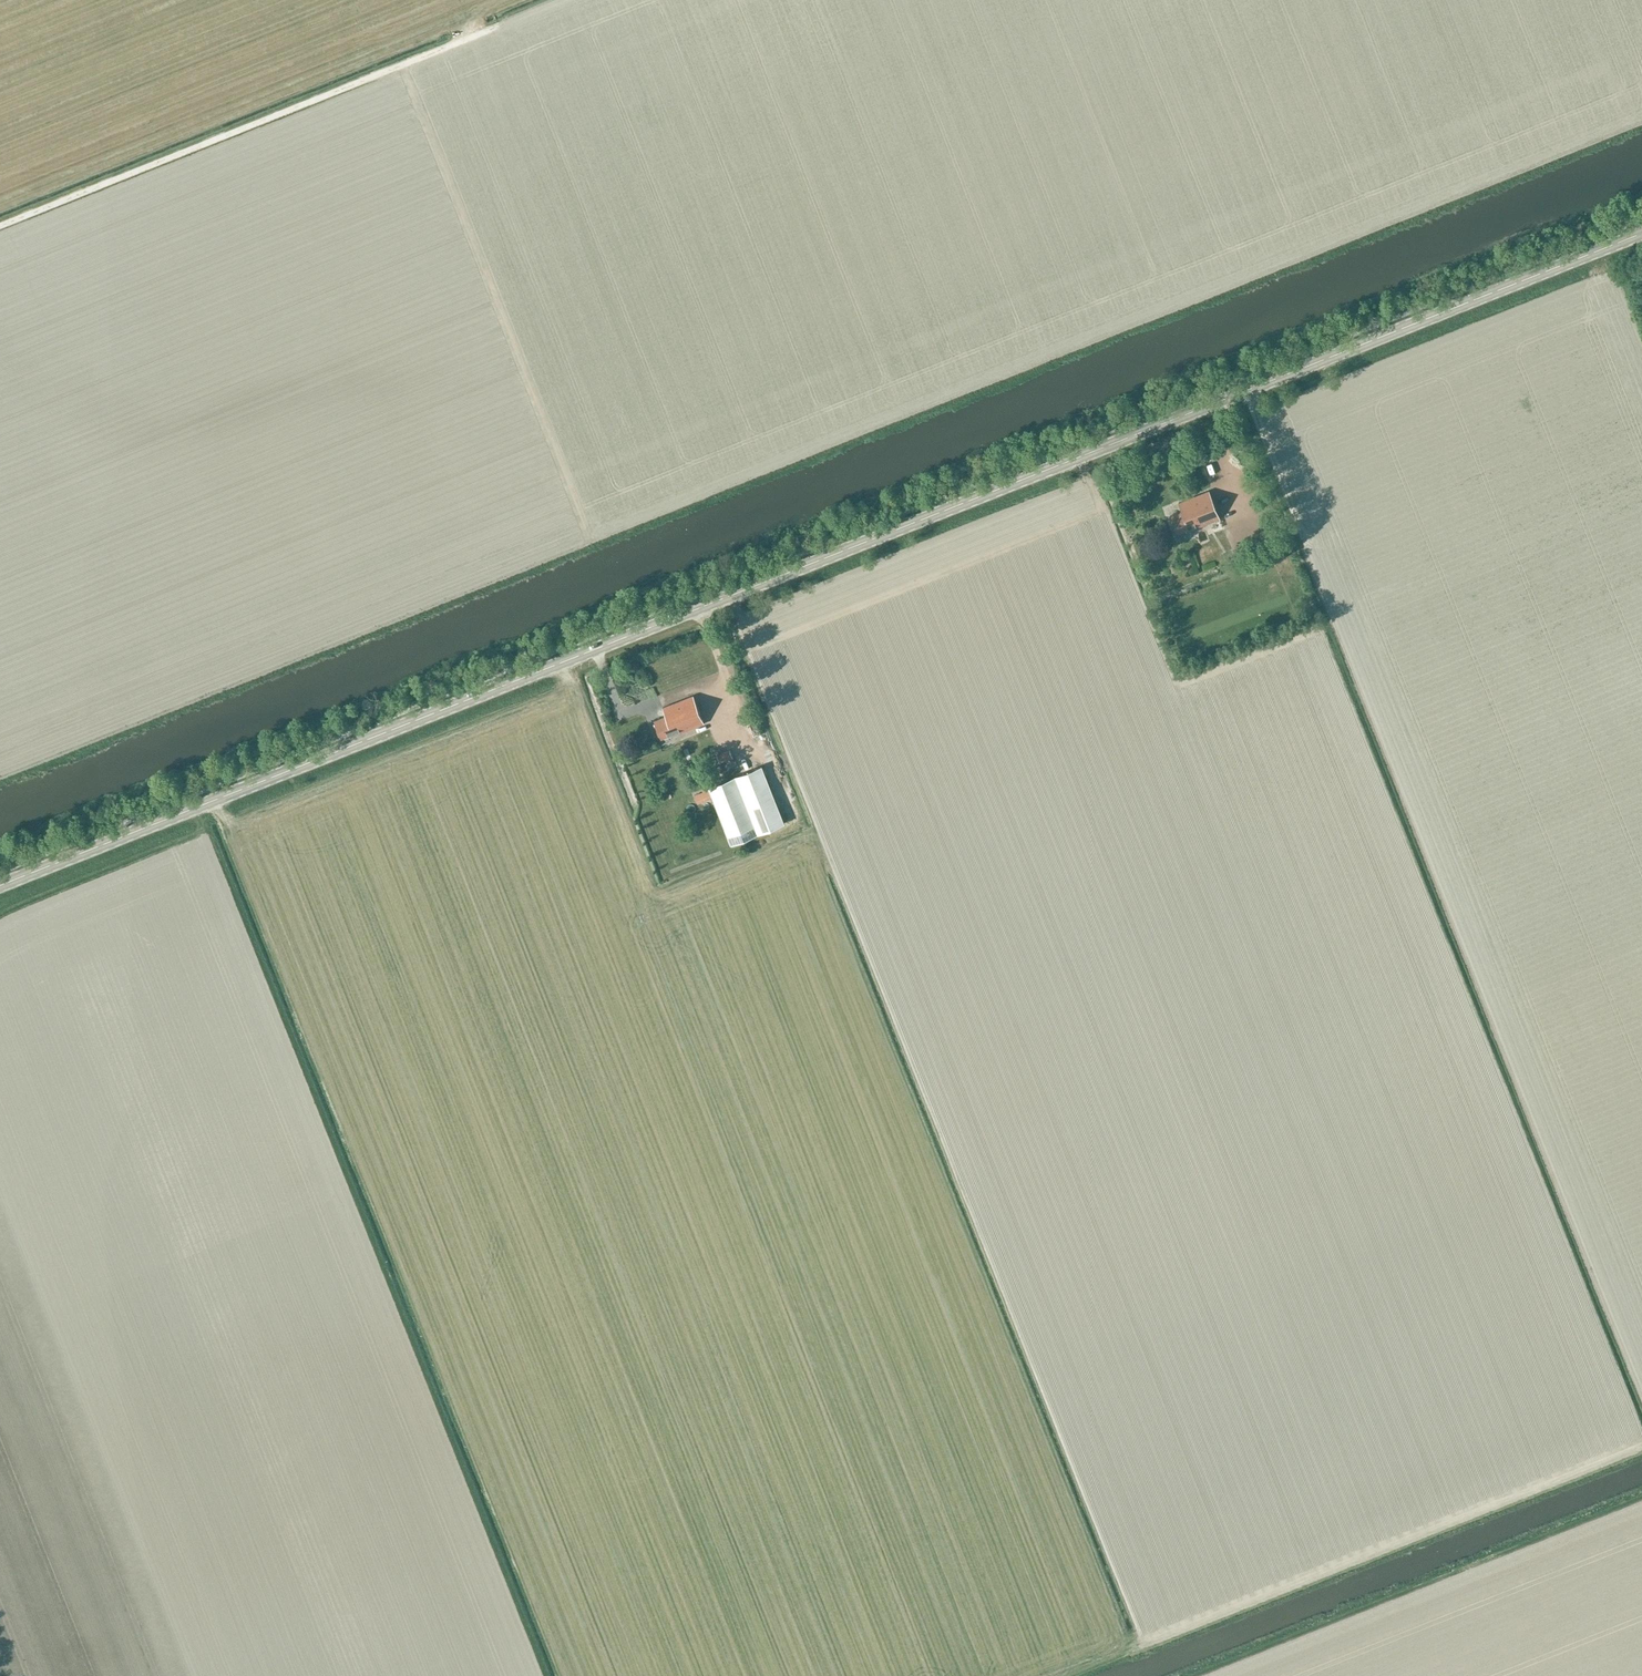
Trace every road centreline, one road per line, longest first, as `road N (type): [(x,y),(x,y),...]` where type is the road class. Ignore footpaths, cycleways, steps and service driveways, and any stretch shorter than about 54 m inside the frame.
road 1 (tertiary): [(1641,233),(0,886)]

